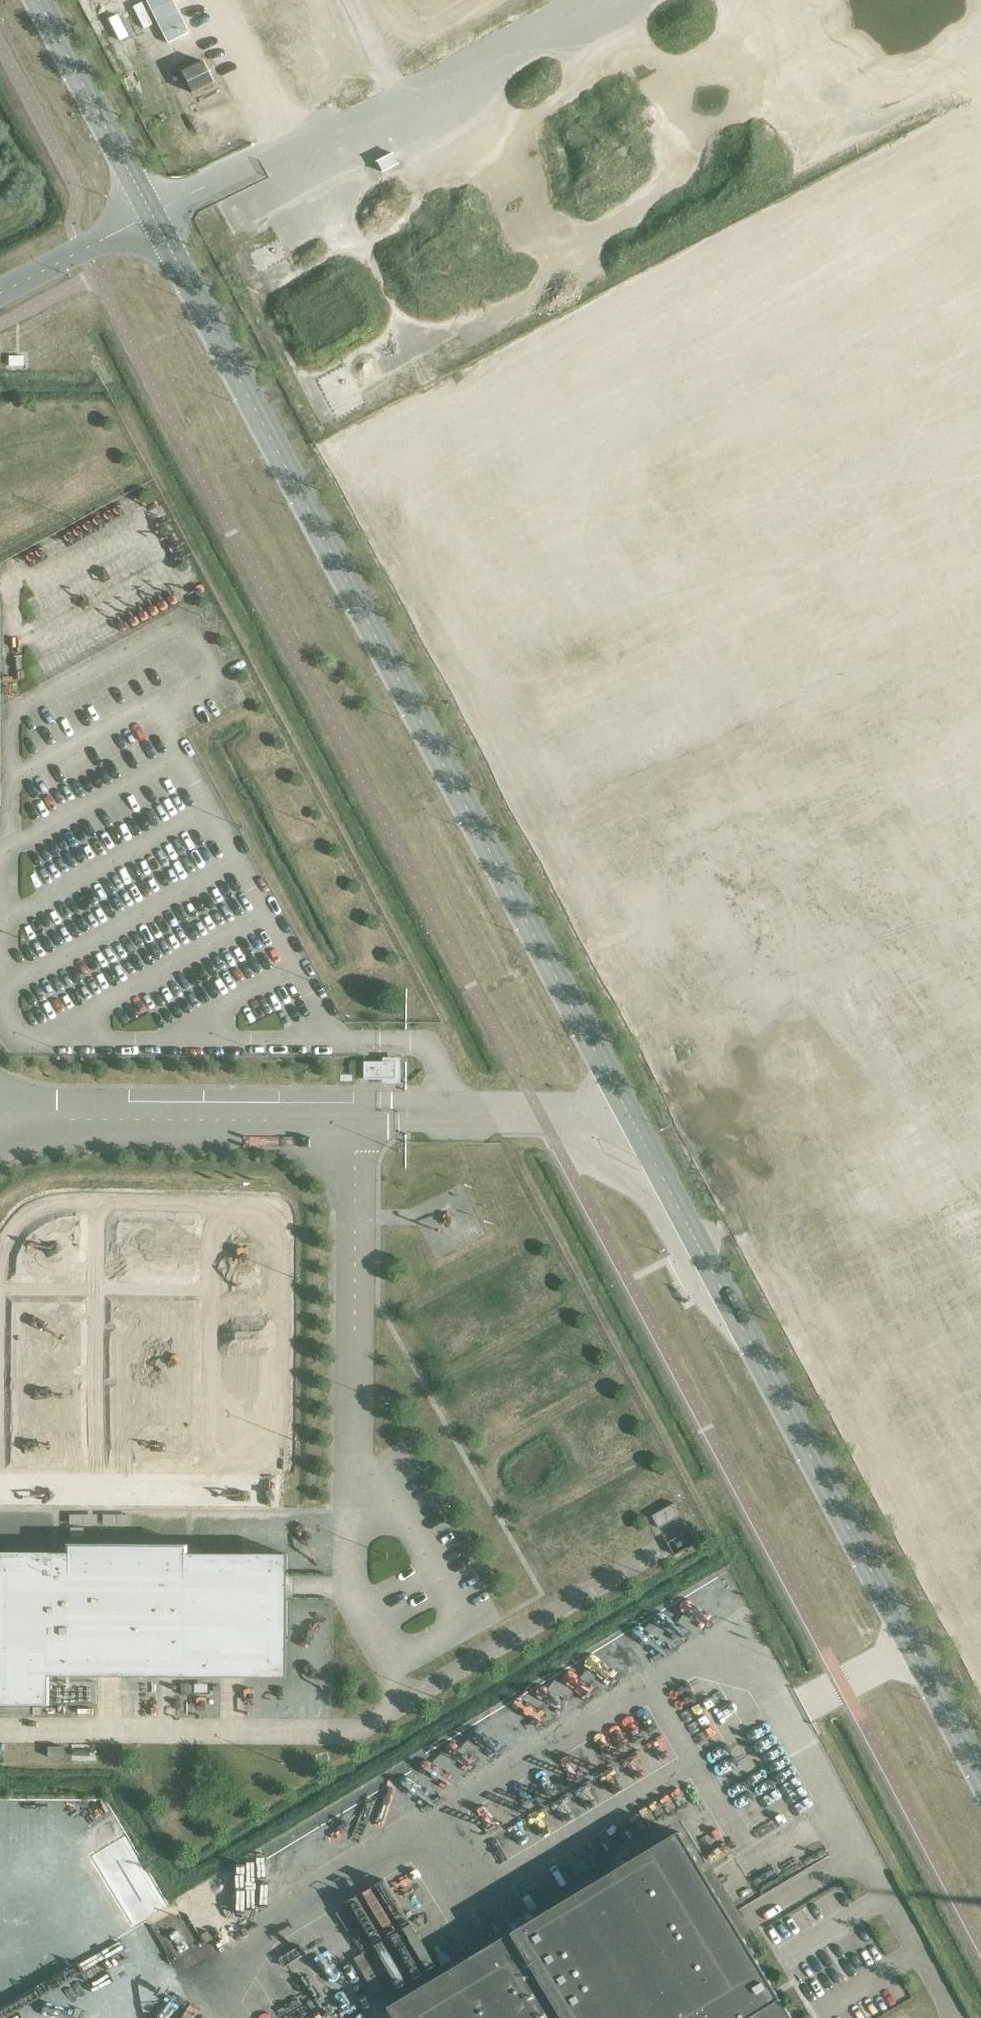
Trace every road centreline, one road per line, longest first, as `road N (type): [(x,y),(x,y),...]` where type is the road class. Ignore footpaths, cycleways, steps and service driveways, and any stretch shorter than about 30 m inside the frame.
road 1 (unclassified): [(980,1775),(152,209)]
road 2 (unclassified): [(37,0),(152,209)]
road 3 (unclassified): [(0,295),(152,209)]

